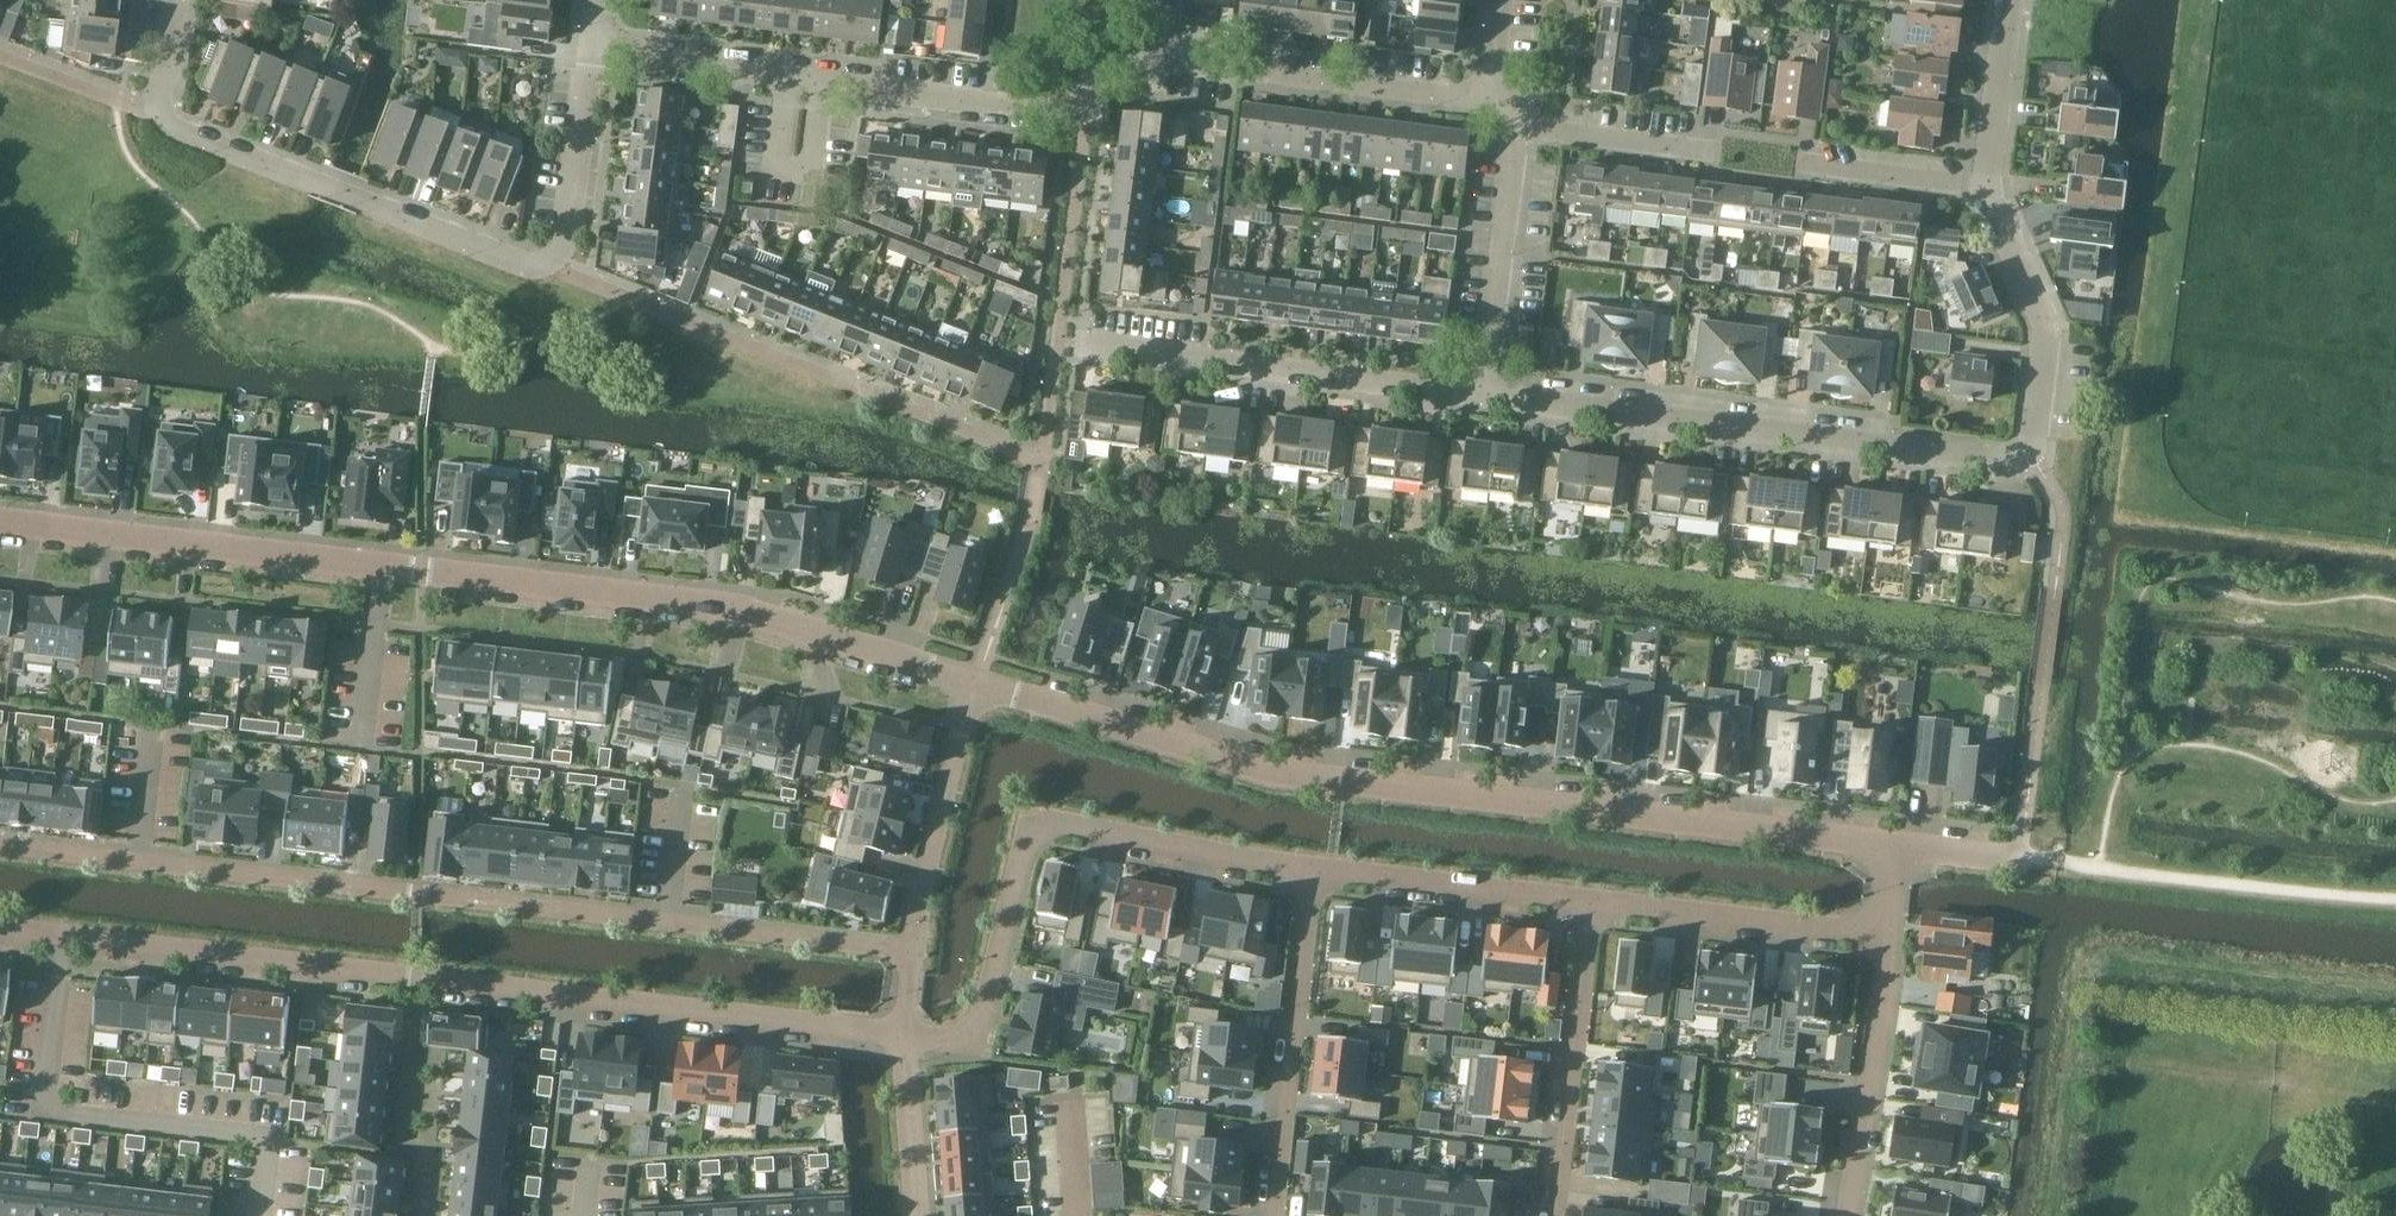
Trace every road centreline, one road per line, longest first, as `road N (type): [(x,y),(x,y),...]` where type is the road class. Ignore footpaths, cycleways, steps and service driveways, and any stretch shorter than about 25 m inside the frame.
road 1 (residential): [(0,519),(723,605),(975,683)]
road 2 (residential): [(975,683),(1297,776),(1887,841)]
road 3 (residential): [(0,843),(910,952)]
road 4 (residential): [(1312,869),(1032,815),(982,1037),(904,1032)]
road 5 (residential): [(2030,454),(2005,462),(1484,394)]
road 6 (residential): [(563,260),(544,268),(178,130),(159,110),(176,0)]
road 7 (residential): [(419,976),(904,1032)]
road 8 (residential): [(1484,394),(1057,351)]
road 9 (residential): [(0,933),(419,976)]
road 10 (residential): [(1501,101),(1092,52)]
road 11 (residential): [(1312,869),(1271,1215)]
road 12 (residential): [(1587,899),(1552,1215)]
road 13 (residential): [(1870,929),(1880,980),(1847,1215)]
road 14 (residential): [(1870,929),(1587,899)]
road 15 (residential): [(910,952),(975,683)]
road 16 (residential): [(1587,899),(1312,869)]
road 17 (residential): [(2030,454),(2047,323),(1987,193)]
road 18 (residential): [(1484,394),(1516,129)]
road 19 (residential): [(1083,116),(823,77)]
road 20 (residential): [(419,976),(404,1140),(425,1153),(418,1215)]
road 21 (residential): [(788,72),(777,168),(812,172),(823,77)]
road 22 (residential): [(563,260),(592,46)]
road 23 (residential): [(788,72),(592,46)]
road 24 (residential): [(1711,154),(1516,129)]
road 25 (residential): [(1987,193),(2011,0)]
road 26 (residential): [(1987,193),(1800,167)]
road 27 (residential): [(915,1215),(904,1032)]
road 28 (residential): [(1887,841),(2062,865)]

